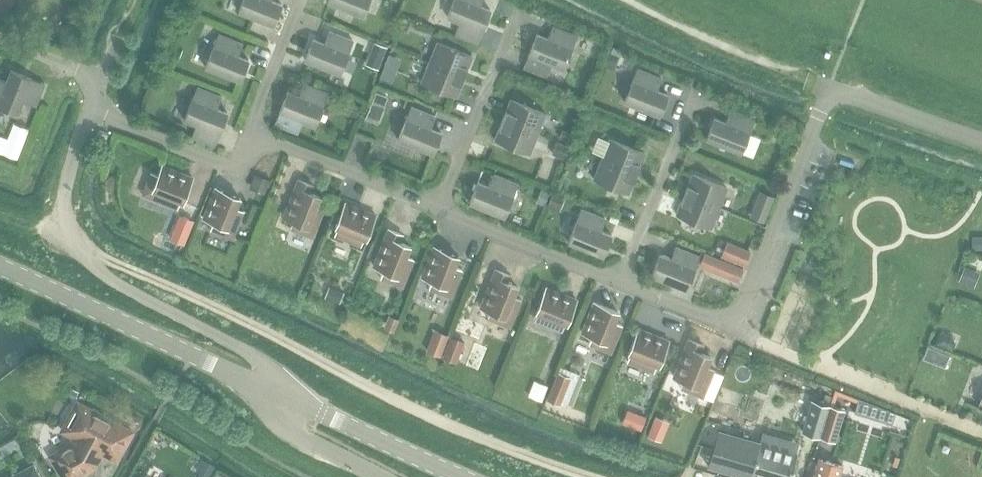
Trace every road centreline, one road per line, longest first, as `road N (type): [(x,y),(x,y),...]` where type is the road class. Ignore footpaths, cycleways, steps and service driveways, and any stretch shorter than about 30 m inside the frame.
road 1 (residential): [(622,280),(707,315),(727,316),(742,305),(829,88),(981,140)]
road 2 (unclassified): [(271,390),(268,365),(121,285),(83,252),(66,208),(89,112)]
road 3 (secondary): [(271,390),(0,266)]
road 4 (secondary): [(466,476),(271,390)]
road 5 (residential): [(436,208),(518,20)]
road 6 (residential): [(250,132),(436,208)]
road 7 (residential): [(622,280),(697,94)]
road 8 (residential): [(436,208),(622,280)]
road 9 (residential): [(89,112),(236,167),(250,132)]
road 10 (unclassified): [(386,476),(297,434),(274,410),(271,390)]
road 11 (residential): [(250,132),(305,0)]

